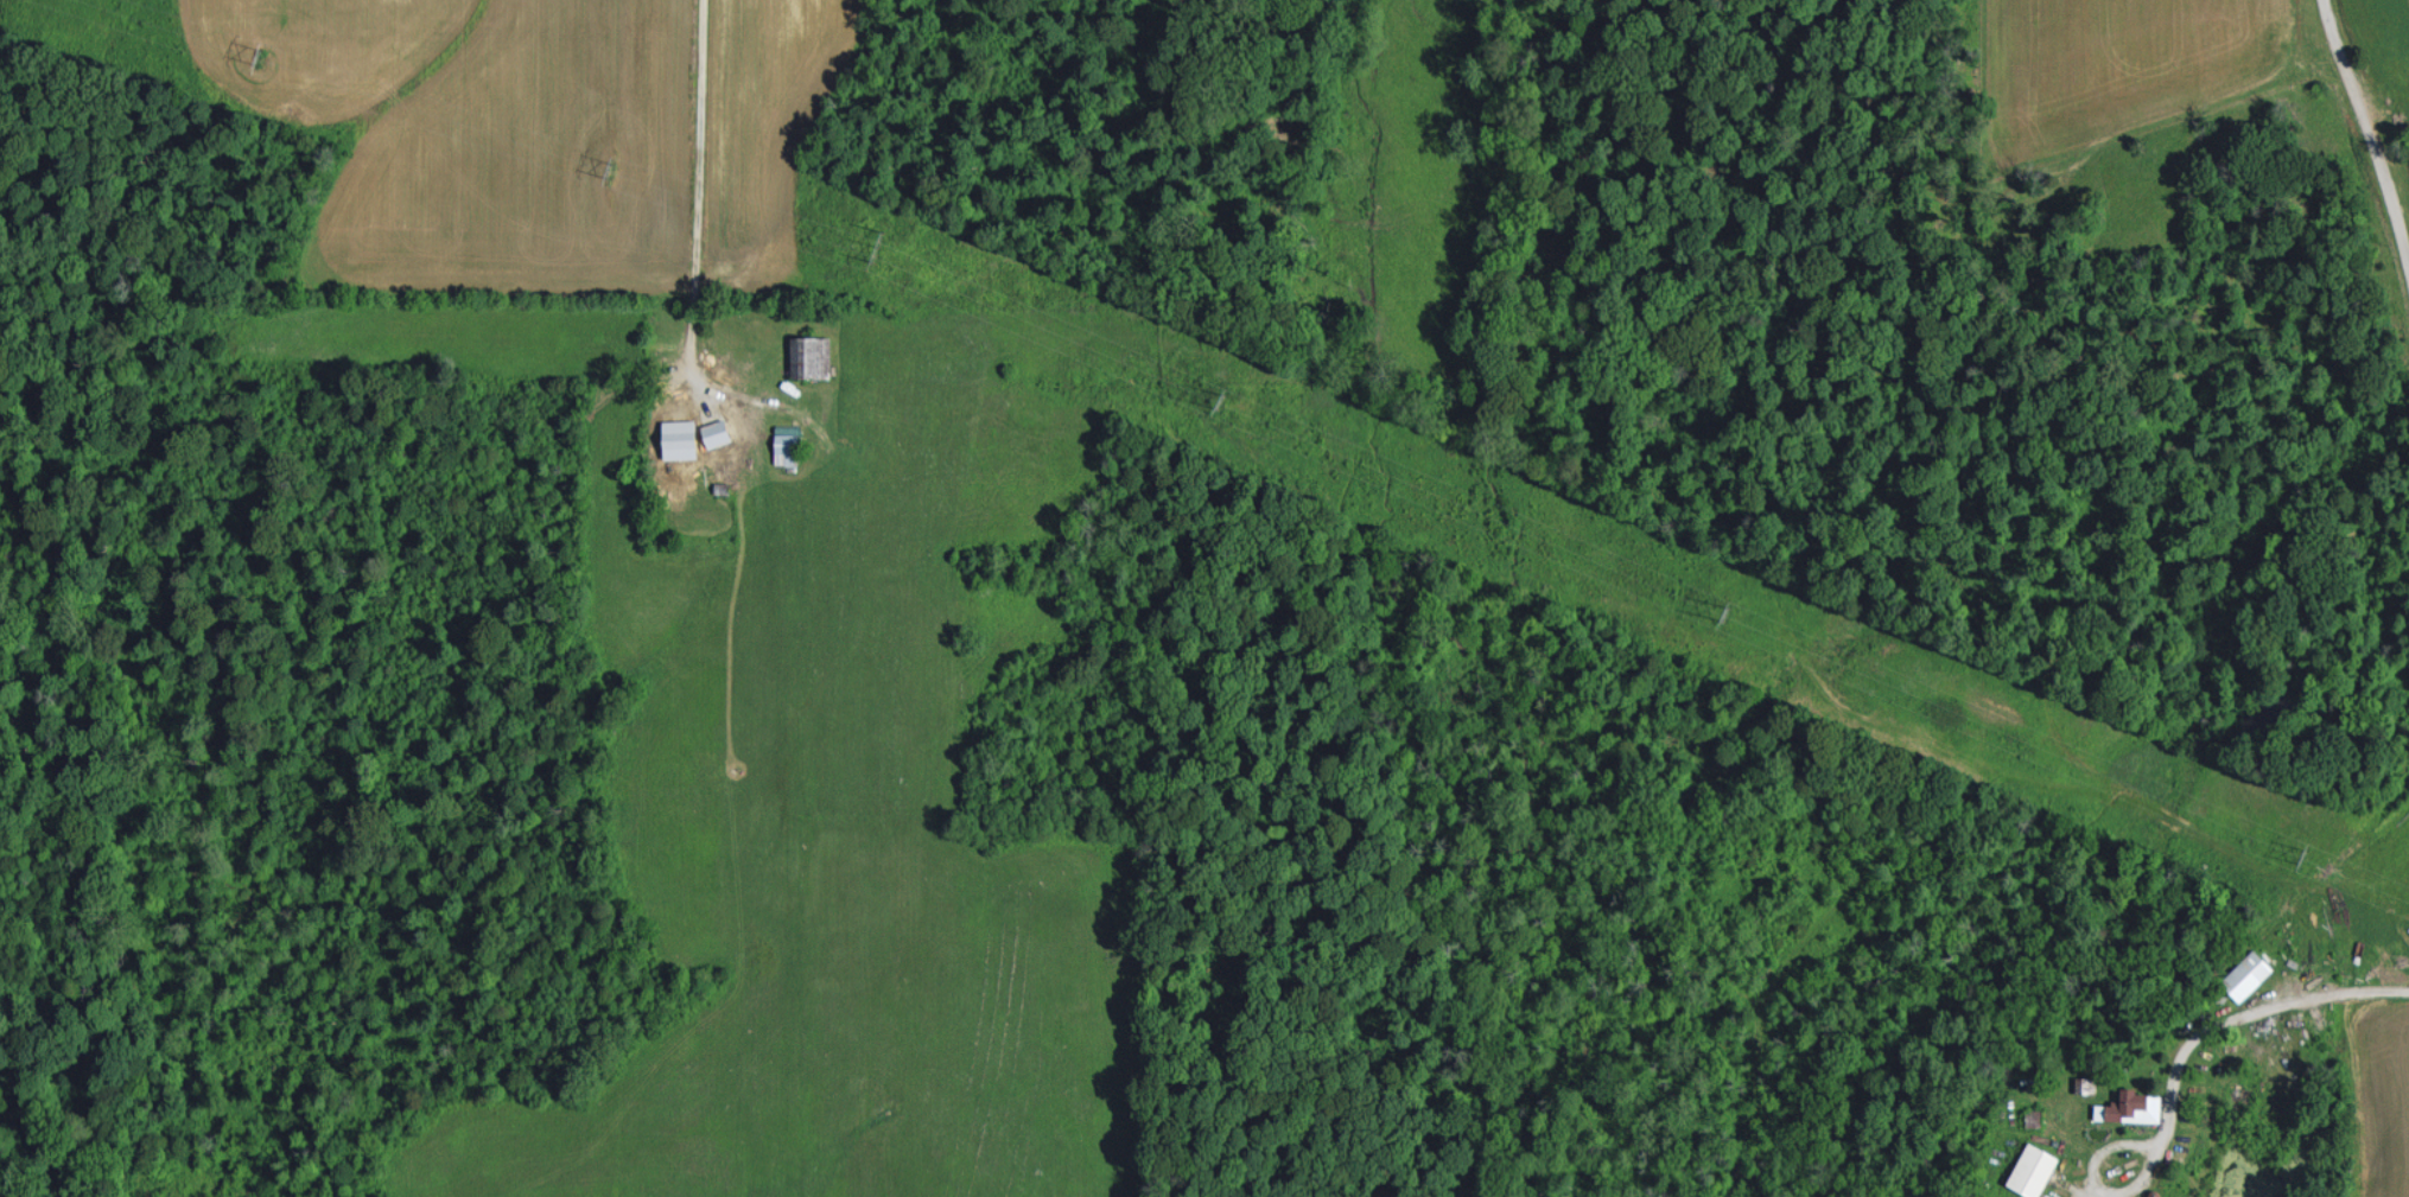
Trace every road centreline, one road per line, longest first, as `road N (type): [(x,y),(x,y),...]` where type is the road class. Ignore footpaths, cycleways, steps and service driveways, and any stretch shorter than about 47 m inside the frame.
road 1 (residential): [(703,0),(688,349)]
road 2 (residential): [(2408,320),(2371,158),(2322,0)]

